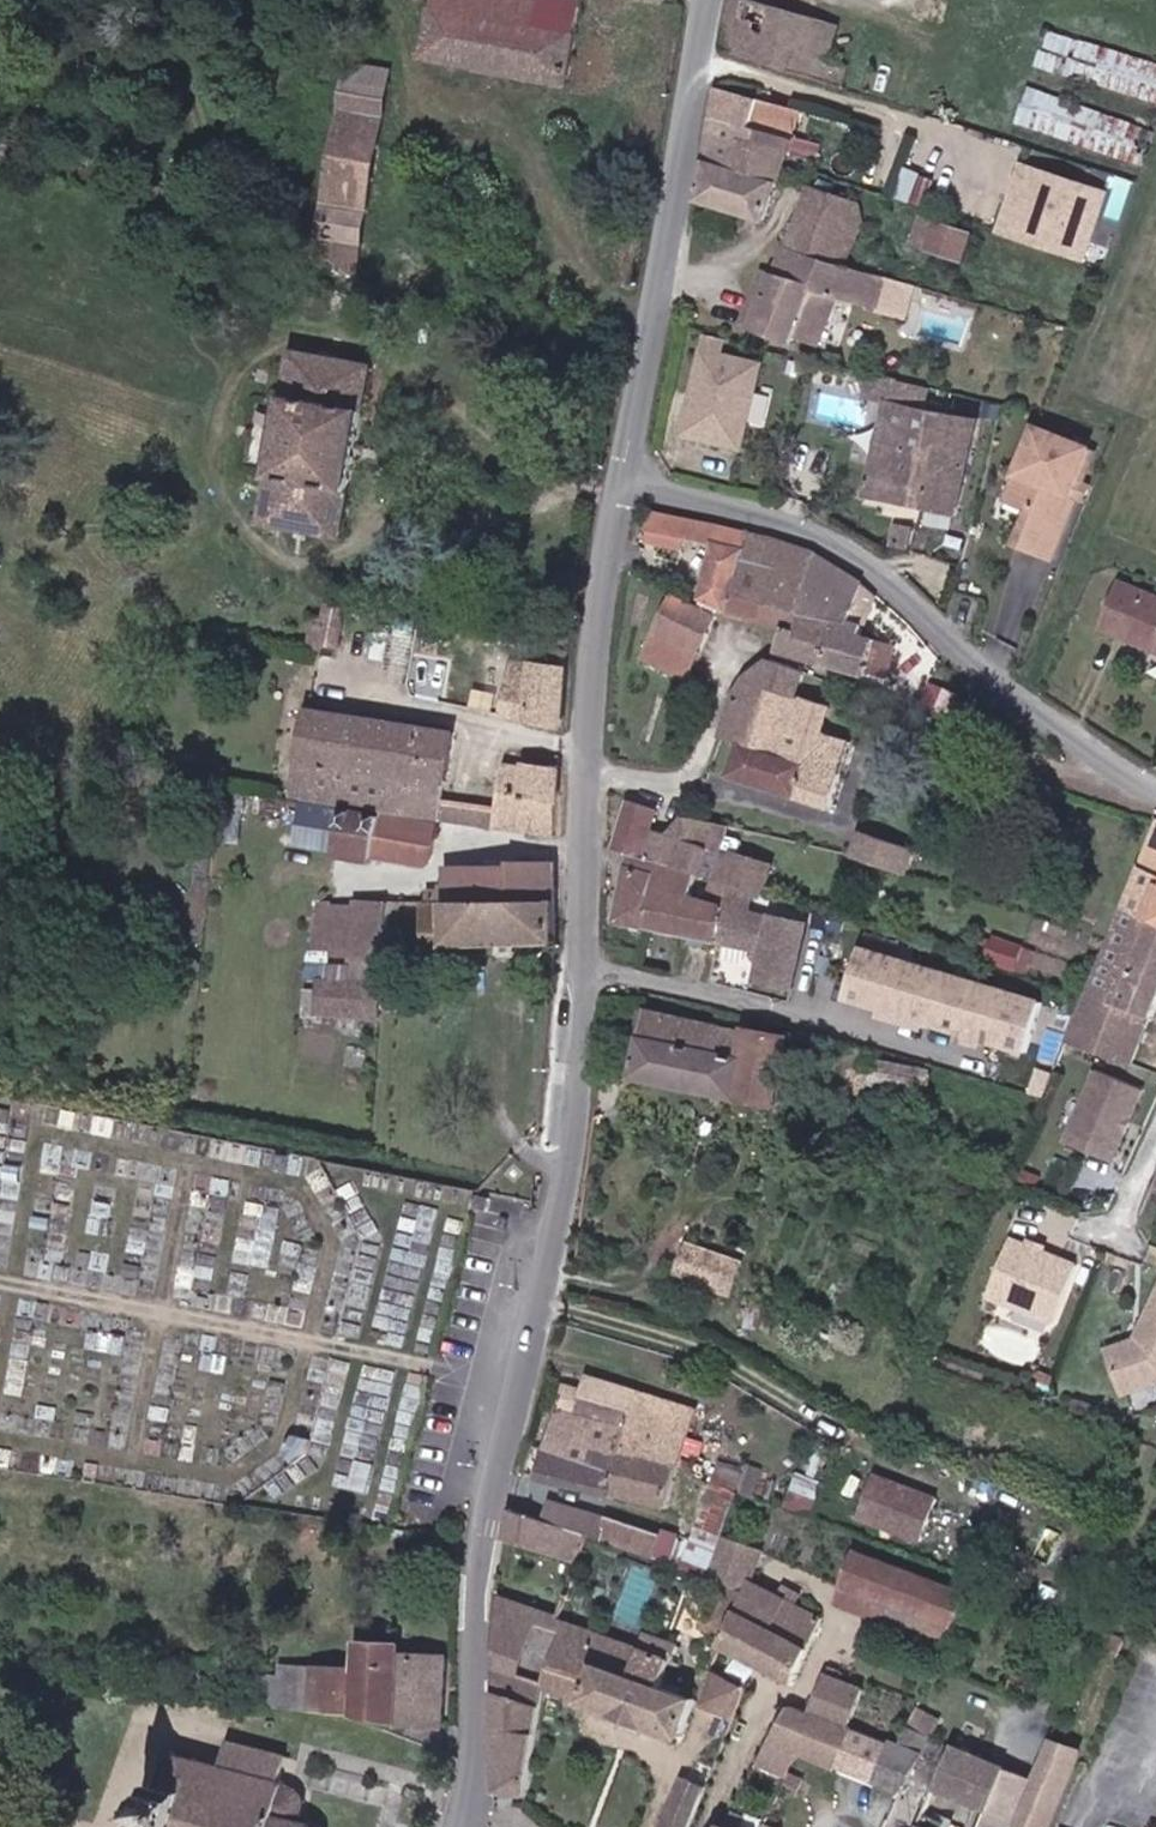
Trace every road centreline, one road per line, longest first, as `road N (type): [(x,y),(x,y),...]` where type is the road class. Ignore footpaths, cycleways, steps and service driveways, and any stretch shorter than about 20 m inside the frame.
road 1 (unclassified): [(615,501),(570,1133),(542,1318),(480,1595),(463,1826)]
road 2 (residential): [(615,501),(667,491),(850,543),(1058,735),(1155,790)]
road 3 (unclassified): [(707,0),(615,501)]

